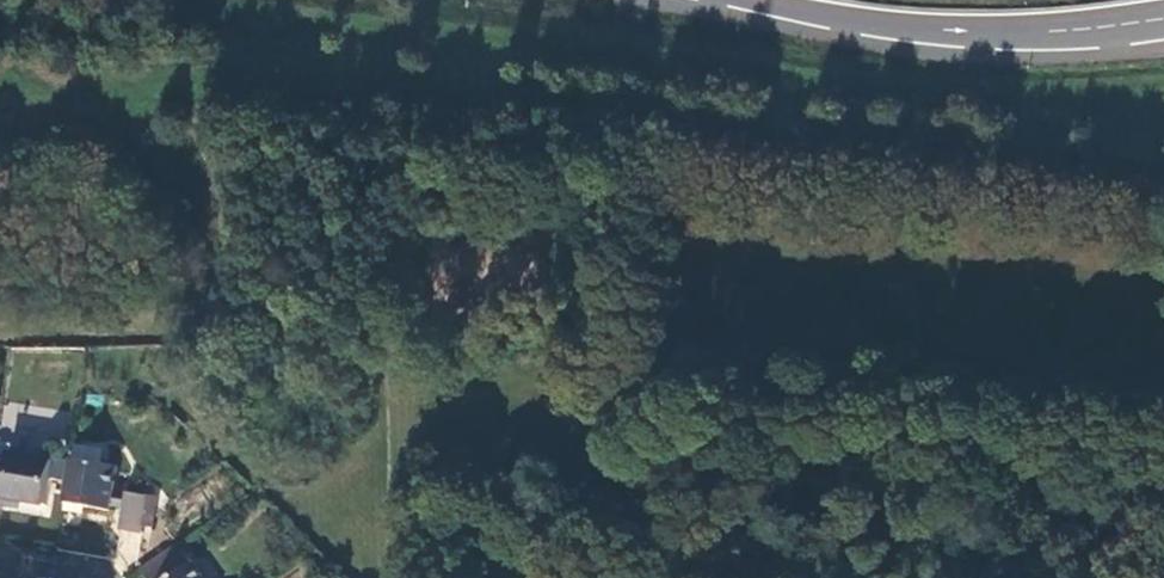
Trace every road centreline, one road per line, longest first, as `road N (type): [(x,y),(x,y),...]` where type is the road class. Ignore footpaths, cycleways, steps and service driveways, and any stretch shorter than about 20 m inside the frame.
road 1 (trunk): [(761,0),(967,30),(1163,18)]

